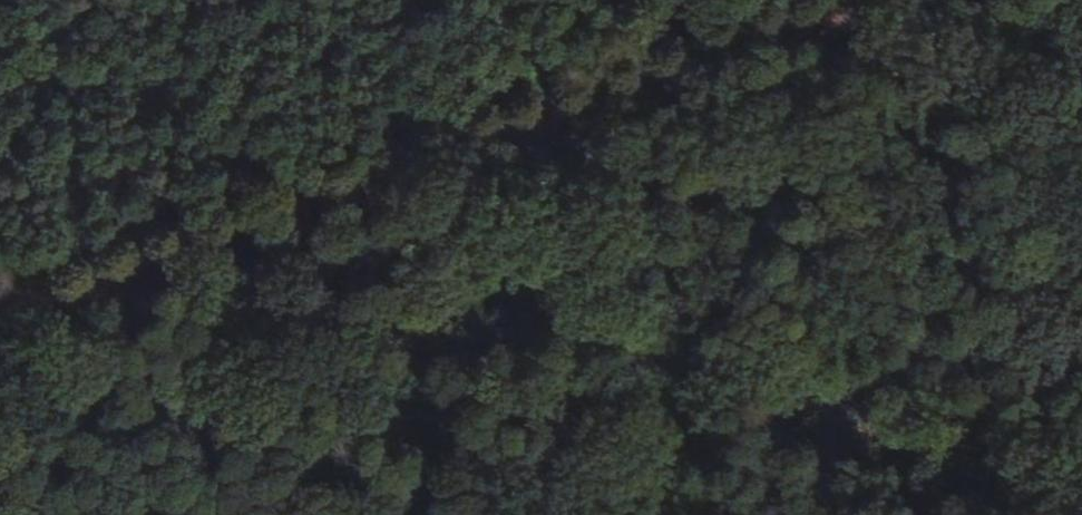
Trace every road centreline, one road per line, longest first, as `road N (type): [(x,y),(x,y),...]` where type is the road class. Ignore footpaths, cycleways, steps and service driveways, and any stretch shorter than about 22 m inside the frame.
road 1 (track): [(1045,514),(304,218),(0,84)]
road 2 (track): [(0,321),(304,218),(846,0)]

